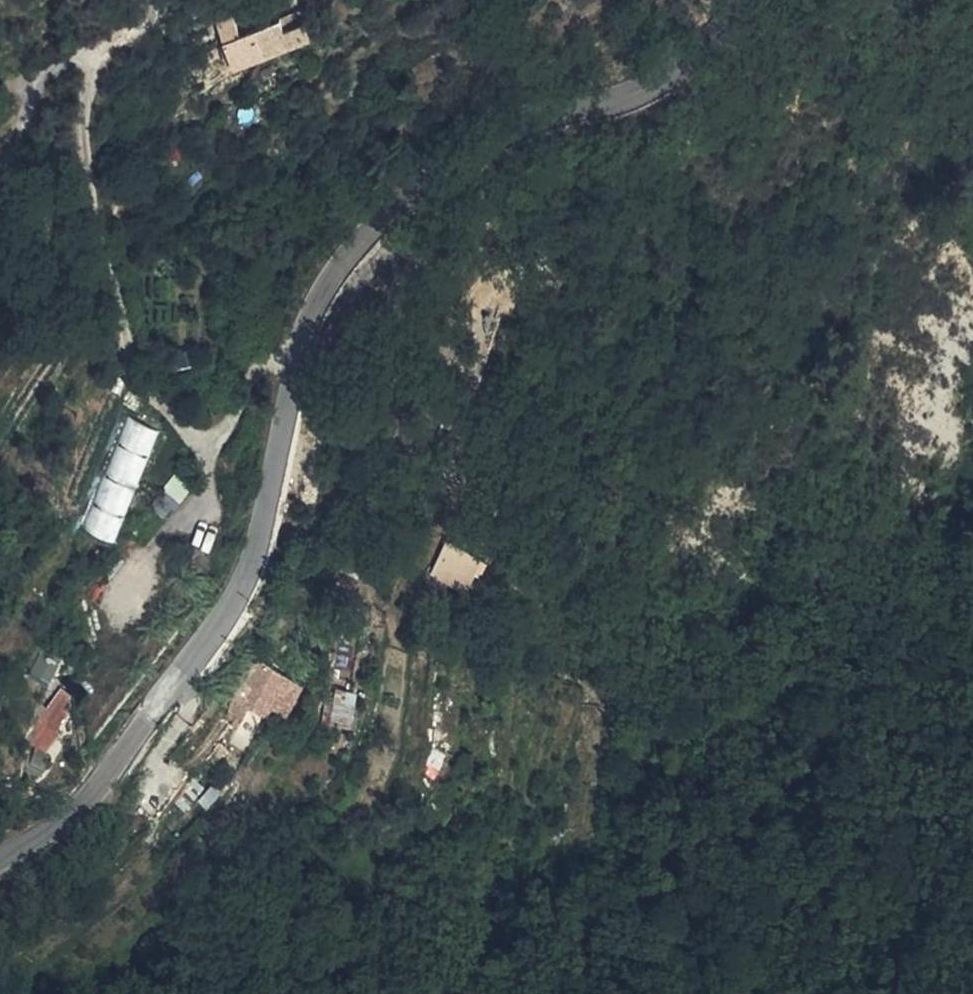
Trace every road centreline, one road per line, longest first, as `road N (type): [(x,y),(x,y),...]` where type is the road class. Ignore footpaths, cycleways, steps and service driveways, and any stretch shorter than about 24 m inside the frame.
road 1 (tertiary): [(731,0),(589,105),(442,166),(386,211),(331,278),(299,343),(250,563),(102,777),(50,831),(0,859)]

